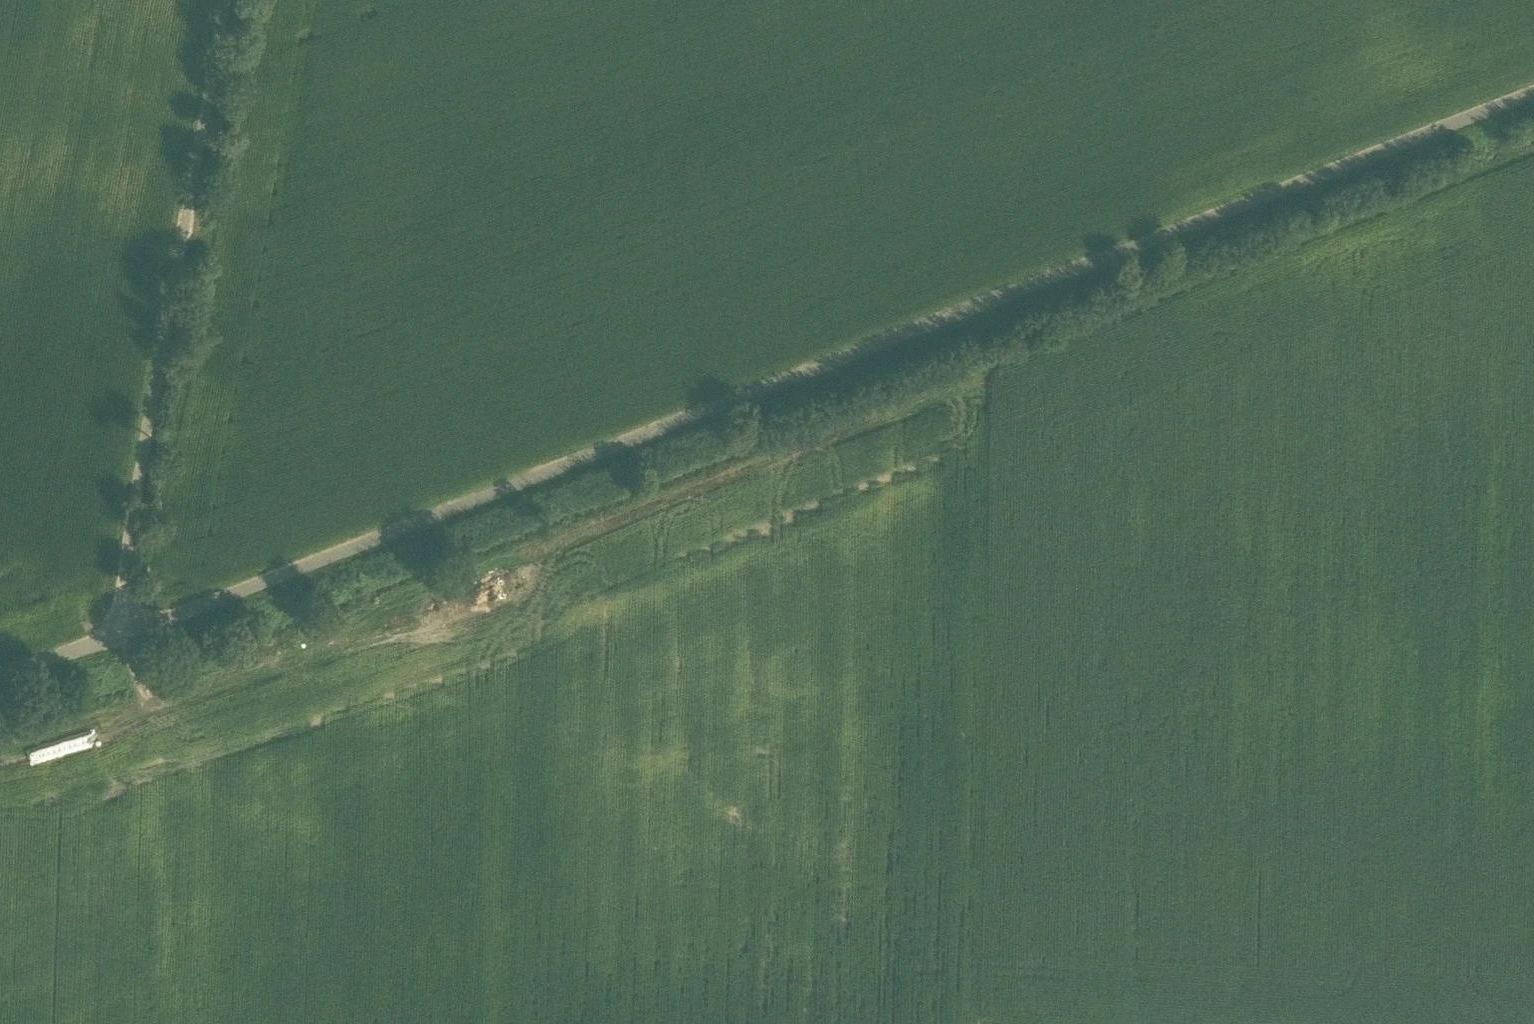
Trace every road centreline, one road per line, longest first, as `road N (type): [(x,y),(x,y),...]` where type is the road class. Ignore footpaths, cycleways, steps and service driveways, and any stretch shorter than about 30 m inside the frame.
road 1 (unclassified): [(114,635),(1533,88)]
road 2 (unclassified): [(233,0),(114,635)]
road 3 (unclassified): [(0,675),(114,635)]

